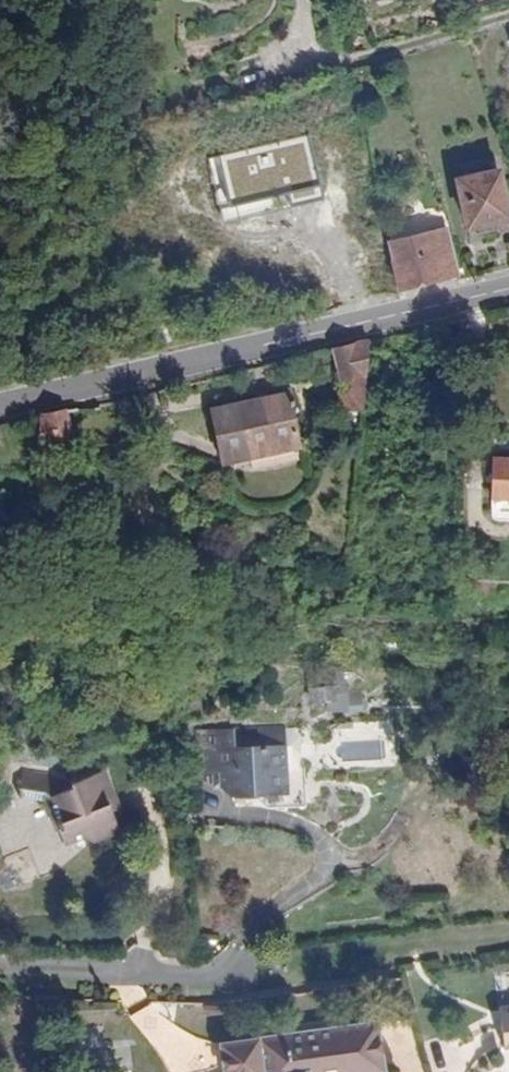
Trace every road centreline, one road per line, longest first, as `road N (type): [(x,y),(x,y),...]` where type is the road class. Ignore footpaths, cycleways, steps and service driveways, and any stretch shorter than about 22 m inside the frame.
road 1 (tertiary): [(508,290),(0,404)]
road 2 (residential): [(0,978),(130,974),(239,988),(270,926),(337,878),(339,848)]
road 3 (track): [(130,974),(166,1029),(212,1064)]

